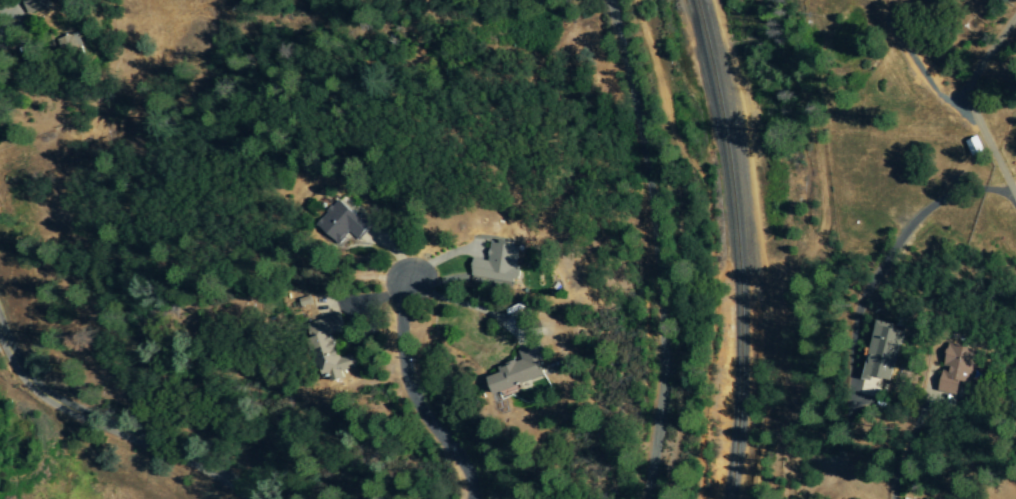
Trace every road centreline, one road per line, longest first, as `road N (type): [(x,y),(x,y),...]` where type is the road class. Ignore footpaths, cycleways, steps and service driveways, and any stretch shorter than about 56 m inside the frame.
road 1 (tertiary): [(249,498),(38,385),(0,331)]
road 2 (residential): [(403,280),(402,376),(467,477),(469,498)]

